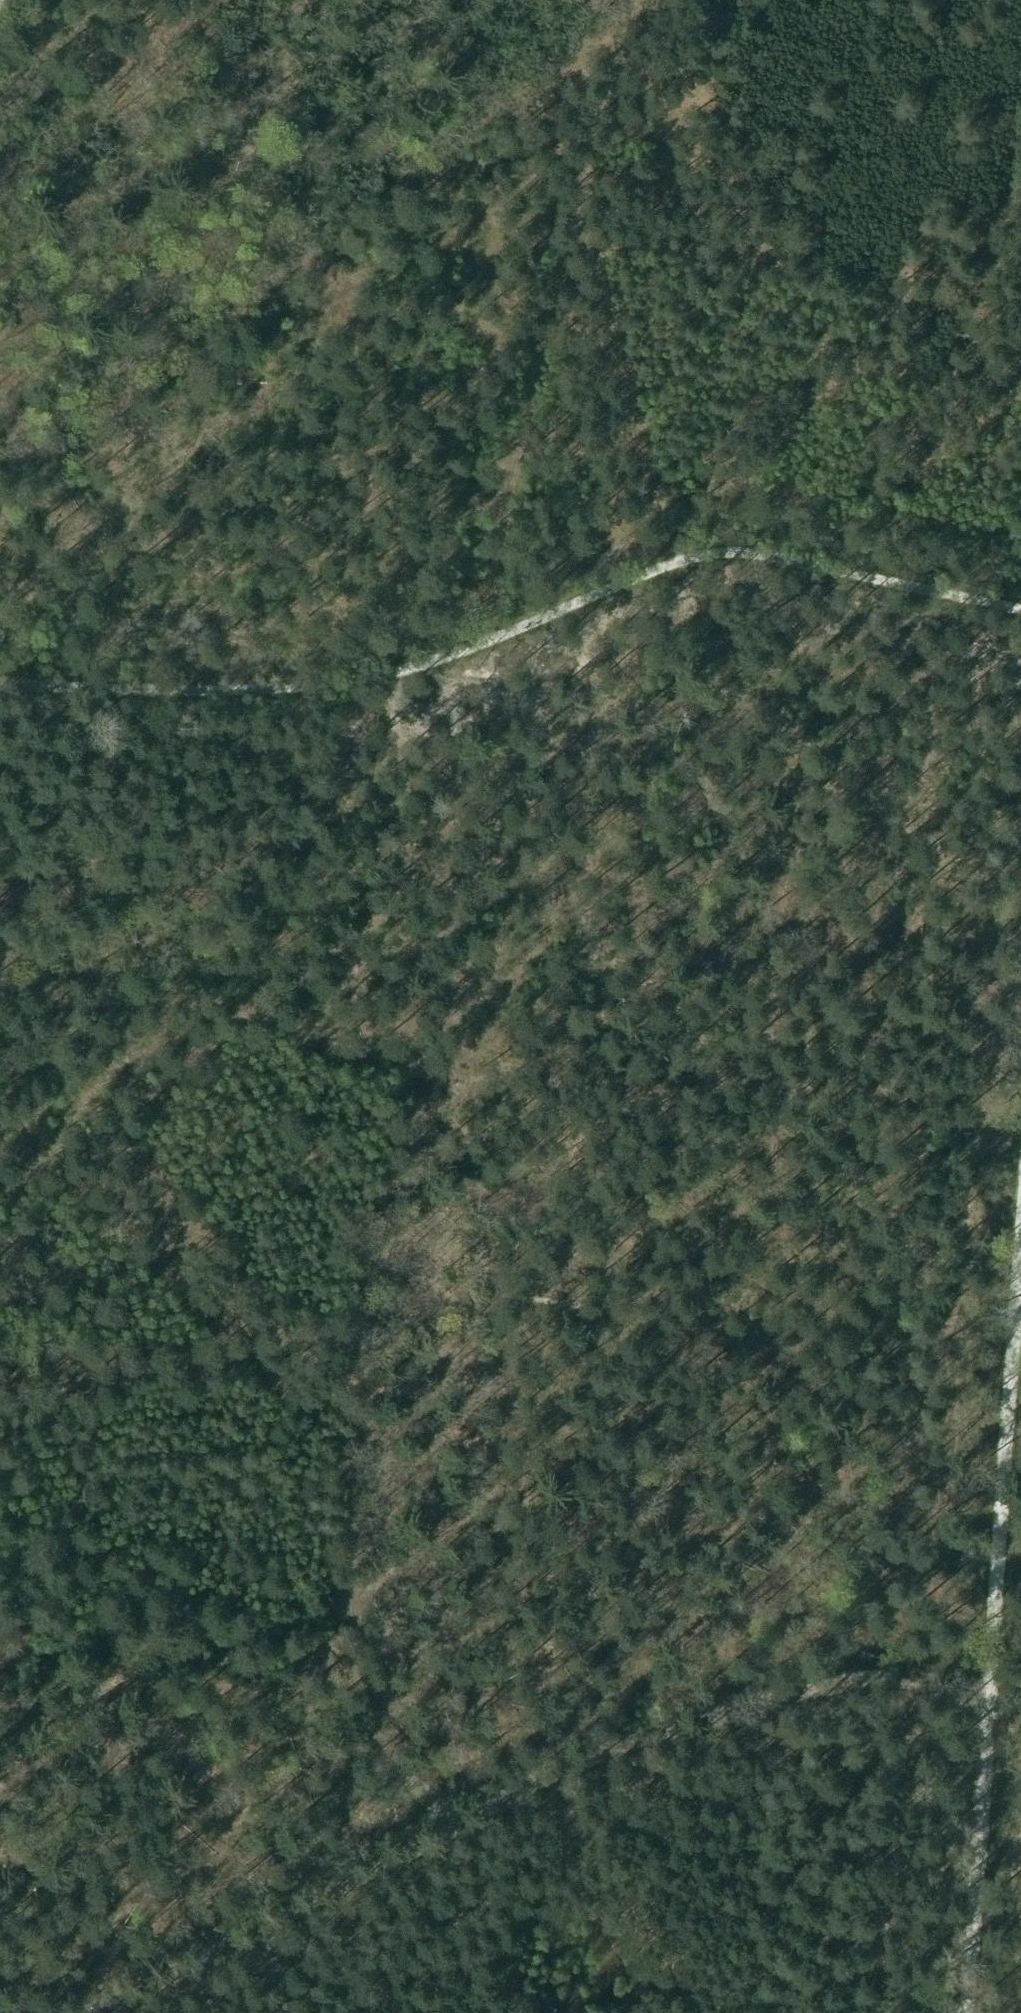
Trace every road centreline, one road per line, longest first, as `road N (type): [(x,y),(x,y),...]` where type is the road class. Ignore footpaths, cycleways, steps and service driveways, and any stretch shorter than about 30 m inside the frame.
road 1 (track): [(450,1828),(624,1732),(785,1680),(867,1660),(930,1663),(993,1680)]
road 2 (track): [(91,2012),(266,1930),(450,1828)]

